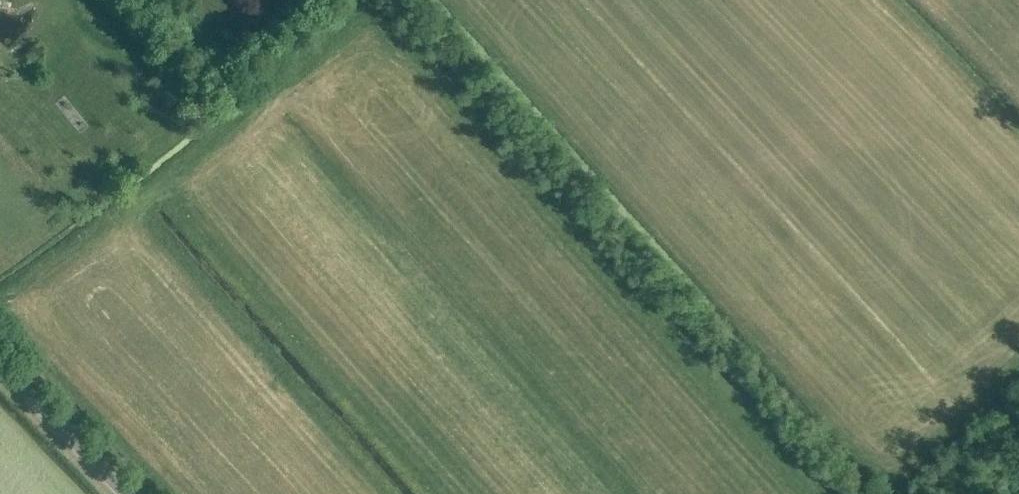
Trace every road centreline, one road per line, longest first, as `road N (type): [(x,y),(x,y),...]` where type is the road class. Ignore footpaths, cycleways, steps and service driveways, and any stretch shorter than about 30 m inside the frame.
road 1 (unclassified): [(0,370),(113,493)]

